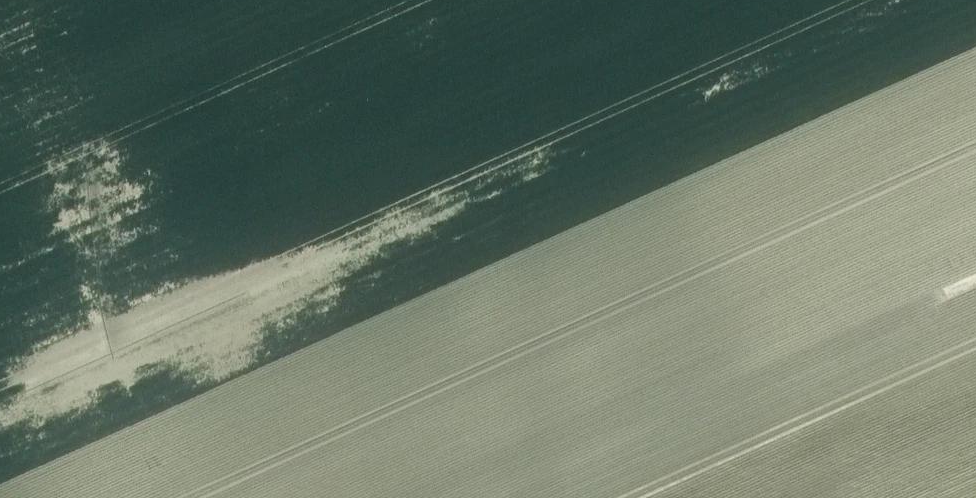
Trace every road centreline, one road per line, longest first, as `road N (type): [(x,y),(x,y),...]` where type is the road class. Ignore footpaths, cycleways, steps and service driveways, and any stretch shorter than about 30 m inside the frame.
road 1 (track): [(496,497),(975,285)]

